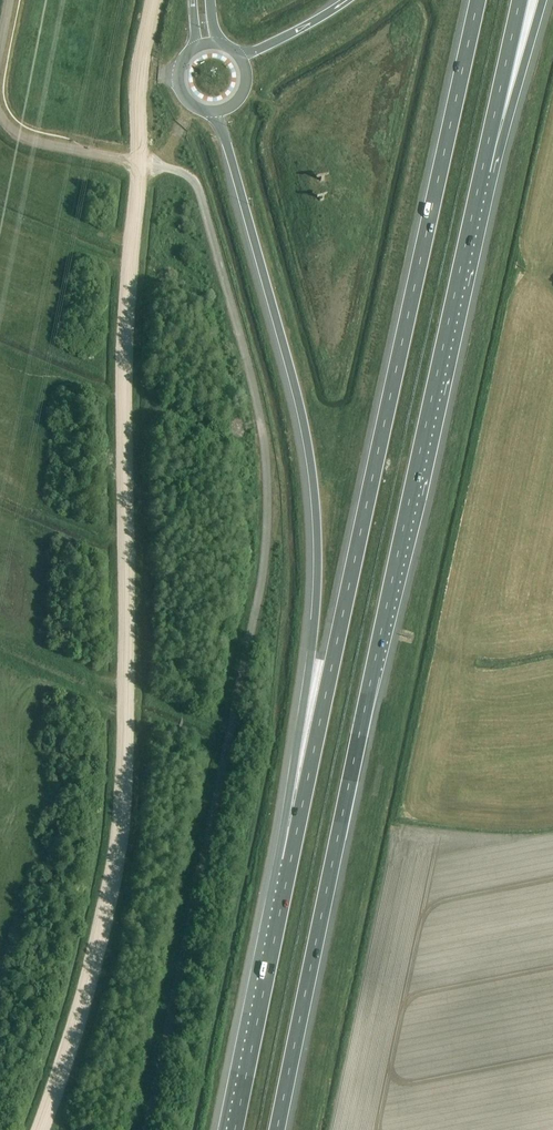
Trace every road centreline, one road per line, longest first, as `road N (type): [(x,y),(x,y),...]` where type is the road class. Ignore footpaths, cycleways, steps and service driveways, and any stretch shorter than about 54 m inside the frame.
road 1 (unclassified): [(150,1129),(260,593),(268,479),(261,417),(197,187),(178,171),(140,163)]
road 2 (motorway): [(278,1129),(482,172)]
road 3 (motorway): [(478,0),(290,860)]
road 4 (motorway): [(214,112),(286,353),(317,537),(290,860)]
road 5 (motorway): [(290,860),(236,1129)]
road 6 (motorway): [(482,172),(543,0)]
road 7 (motorway): [(482,172),(520,0)]
road 8 (track): [(155,0),(140,75),(140,163)]
road 9 (track): [(140,163),(30,140),(0,114)]
road 10 (motorway): [(347,0),(239,55)]

